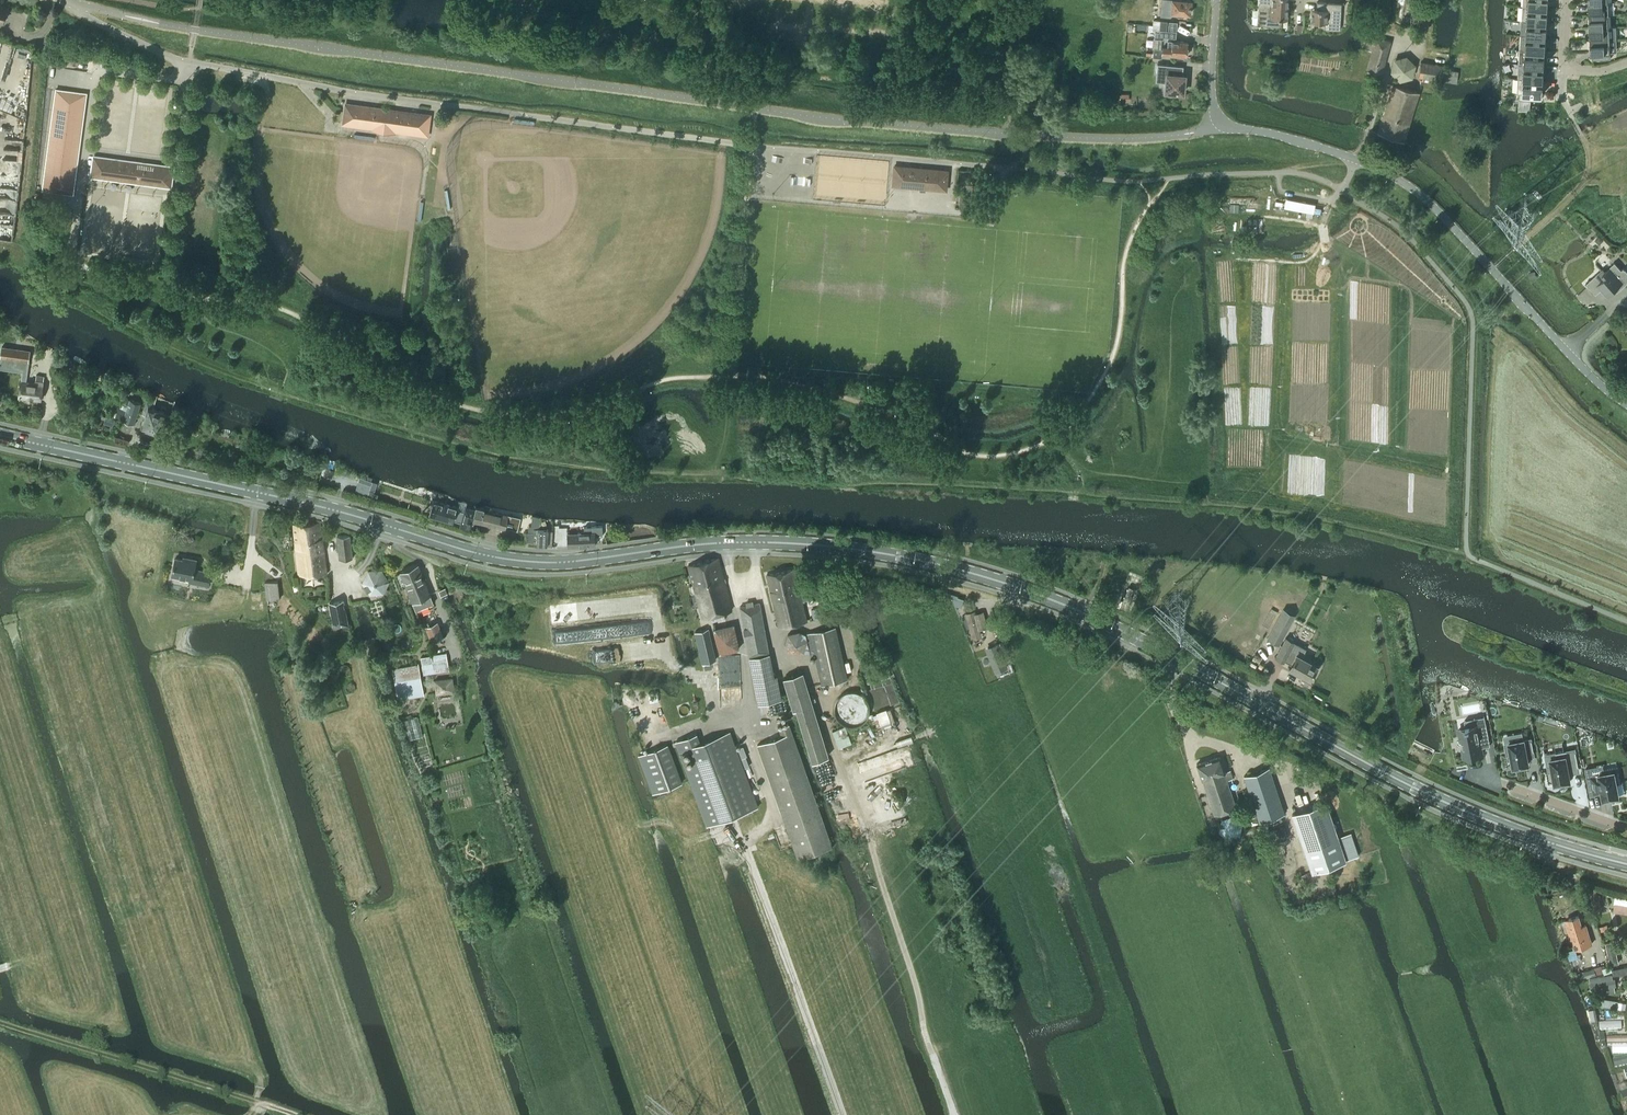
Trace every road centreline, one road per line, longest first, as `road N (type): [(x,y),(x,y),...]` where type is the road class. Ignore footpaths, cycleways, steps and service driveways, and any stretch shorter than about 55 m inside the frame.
road 1 (primary): [(1626,863),(1428,793),(1135,639),(983,577),(820,545),(723,541),(569,558),(484,553),(303,501),(0,434)]
road 2 (unclassified): [(58,0),(189,61),(355,93),(752,145),(1055,172)]
road 3 (tertiary): [(1626,402),(1554,338),(1418,191),(1296,139),(1220,126),(1211,111),(1217,0)]
road 4 (track): [(289,1114),(0,1022)]
road 5 (track): [(840,1114),(742,844)]
road 6 (residential): [(1626,828),(1502,784)]

